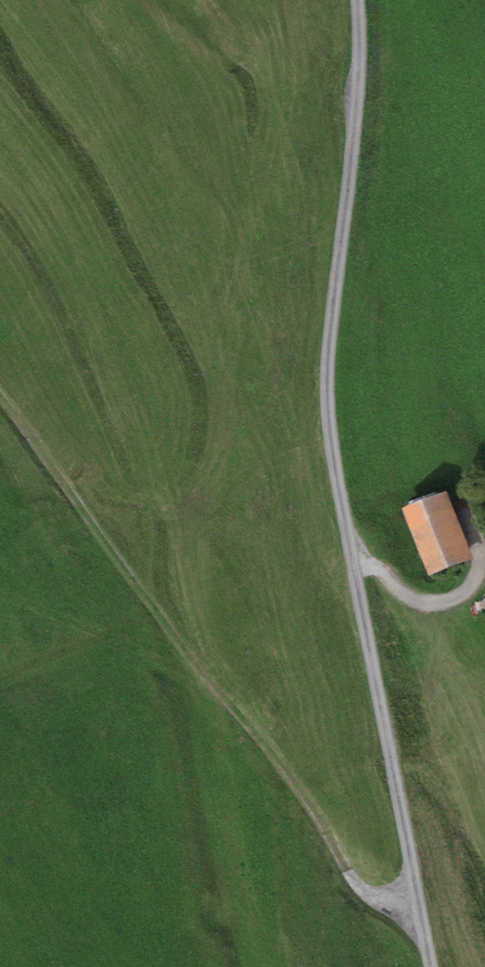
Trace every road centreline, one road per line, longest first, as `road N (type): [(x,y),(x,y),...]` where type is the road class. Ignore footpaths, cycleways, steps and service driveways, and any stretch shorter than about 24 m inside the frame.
road 1 (track): [(430,966),(329,434),(327,371),(358,87),(356,0)]
road 2 (track): [(417,900),(396,904),(364,892),(293,774),(211,680),(0,396)]

